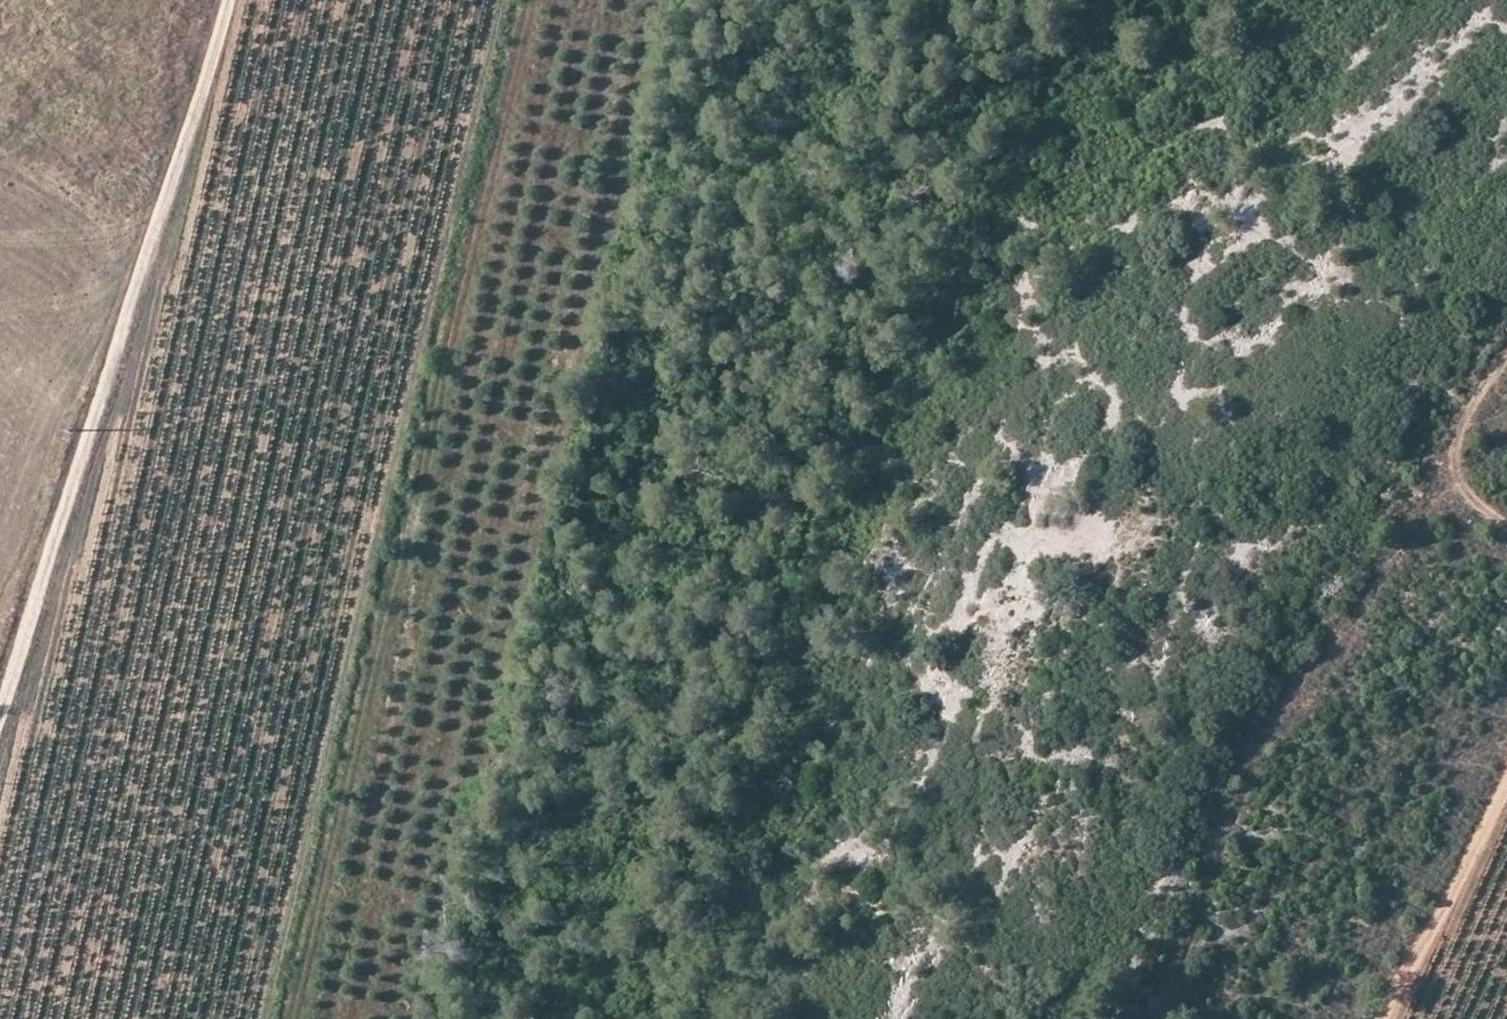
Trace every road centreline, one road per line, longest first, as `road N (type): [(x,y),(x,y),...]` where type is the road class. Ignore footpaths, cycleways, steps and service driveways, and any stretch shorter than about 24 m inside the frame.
road 1 (track): [(0,711),(225,0)]
road 2 (track): [(1506,786),(1379,1018)]

